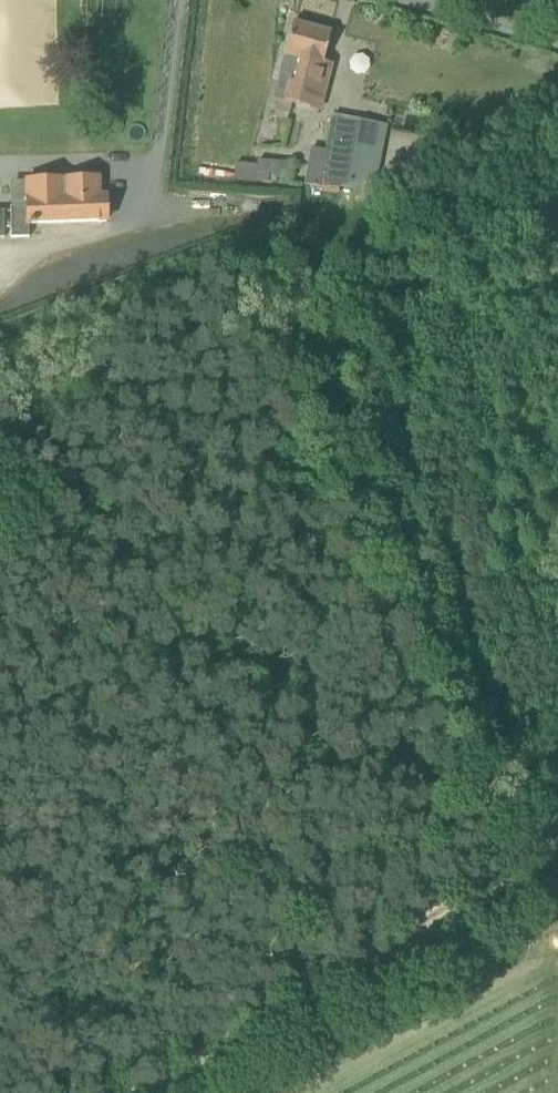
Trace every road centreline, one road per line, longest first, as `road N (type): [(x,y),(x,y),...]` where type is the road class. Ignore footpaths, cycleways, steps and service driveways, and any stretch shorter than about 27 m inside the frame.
road 1 (track): [(155,1092),(456,910),(557,826)]
road 2 (unclassified): [(557,53),(390,0)]

